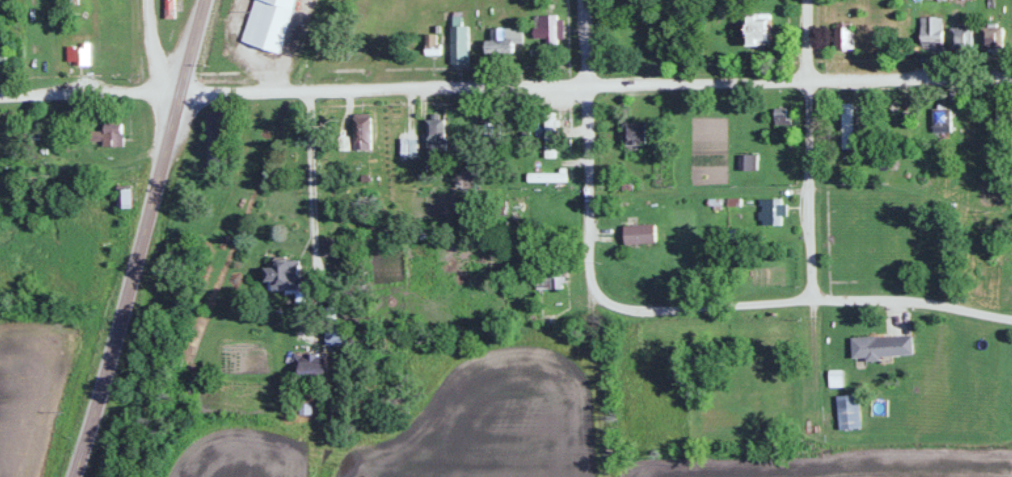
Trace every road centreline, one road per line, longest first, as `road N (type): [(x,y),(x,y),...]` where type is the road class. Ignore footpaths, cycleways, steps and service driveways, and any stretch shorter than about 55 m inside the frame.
road 1 (residential): [(588,85),(0,95)]
road 2 (primary): [(70,476),(203,0)]
road 3 (residential): [(1011,316),(811,297),(617,305),(592,280)]
road 4 (residential): [(588,85),(1011,75)]
road 5 (residential): [(811,297),(805,0)]
road 6 (residential): [(592,280),(585,0)]

